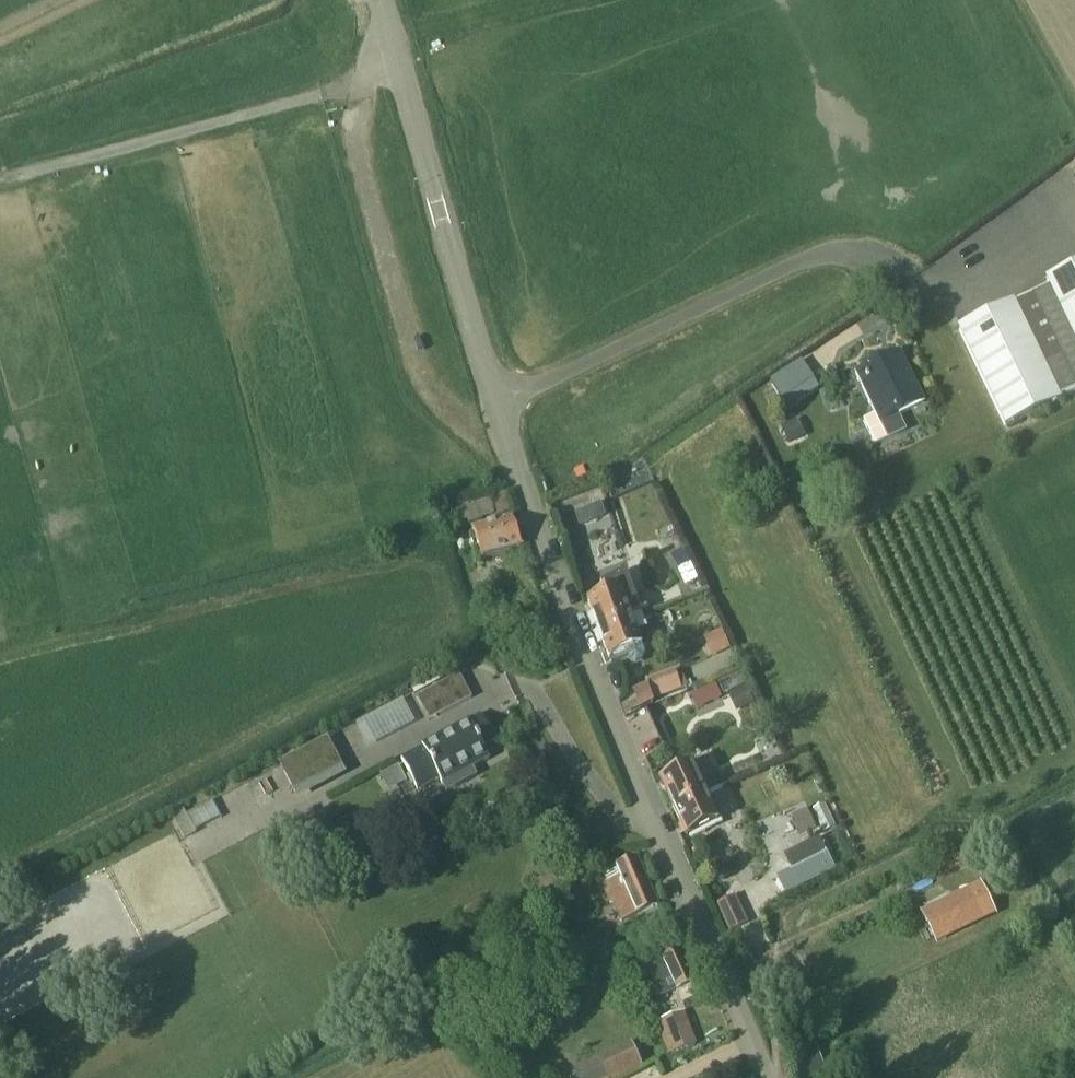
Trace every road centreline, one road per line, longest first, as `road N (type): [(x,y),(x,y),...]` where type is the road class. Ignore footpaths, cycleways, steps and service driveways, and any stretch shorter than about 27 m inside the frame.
road 1 (unclassified): [(768,1077),(579,650),(496,405)]
road 2 (unclassified): [(496,405),(800,262),(839,252),(873,261),(891,278)]
road 3 (unclassified): [(496,405),(376,0)]

